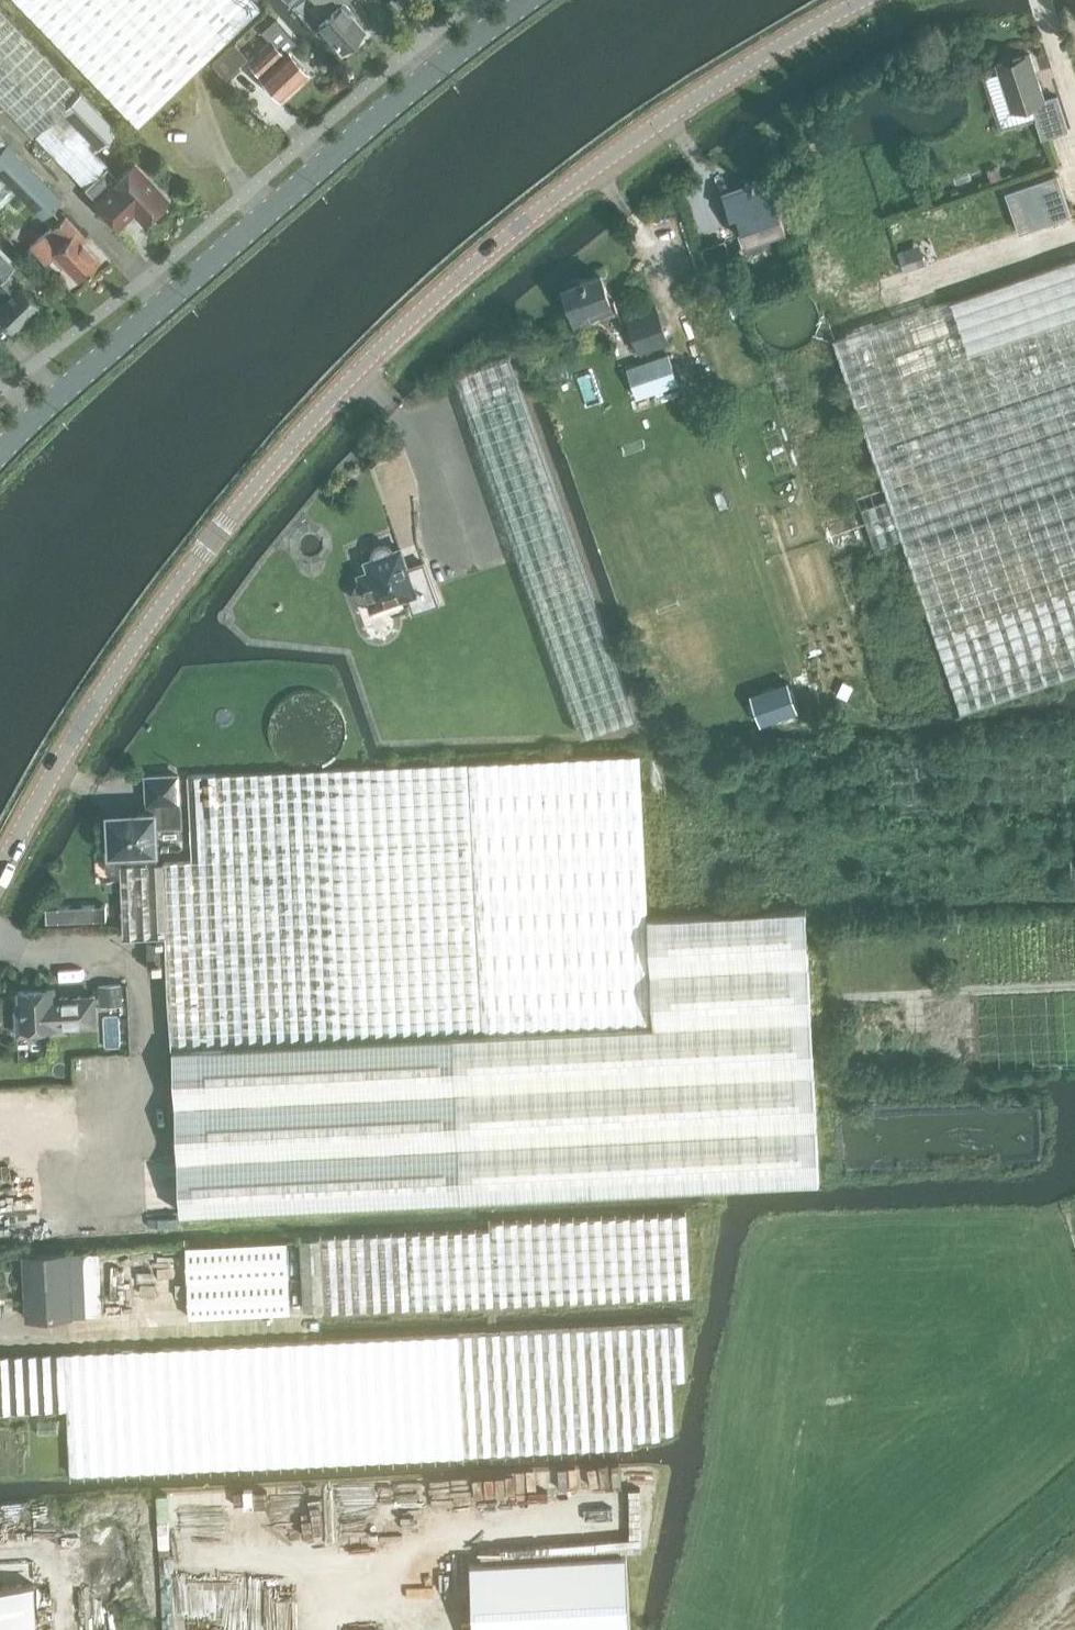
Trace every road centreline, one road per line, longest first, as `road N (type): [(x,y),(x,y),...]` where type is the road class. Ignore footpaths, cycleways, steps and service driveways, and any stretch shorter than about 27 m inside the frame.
road 1 (tertiary): [(0,873),(101,693),(187,572),(356,368),(520,225),(644,131),(863,0)]
road 2 (secondary): [(0,439),(247,215),(516,0)]

